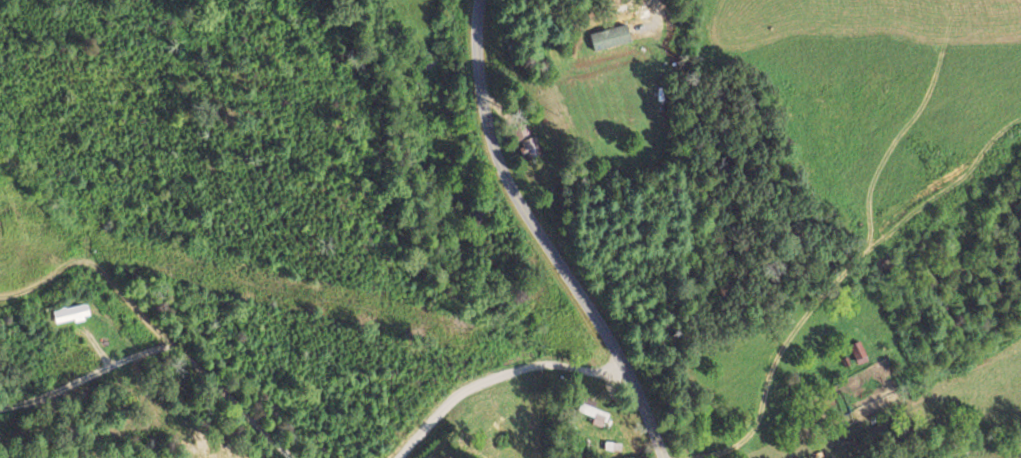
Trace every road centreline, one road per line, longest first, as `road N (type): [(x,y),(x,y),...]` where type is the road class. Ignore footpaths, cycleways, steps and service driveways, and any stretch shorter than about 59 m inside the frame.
road 1 (tertiary): [(665,457),(626,367),(500,167),(479,92),(477,0)]
road 2 (residential): [(293,457),(91,263),(0,296)]
road 3 (track): [(626,367),(601,374),(553,361),(513,366),(452,404),(405,457)]
road 4 (residential): [(165,341),(0,408)]

